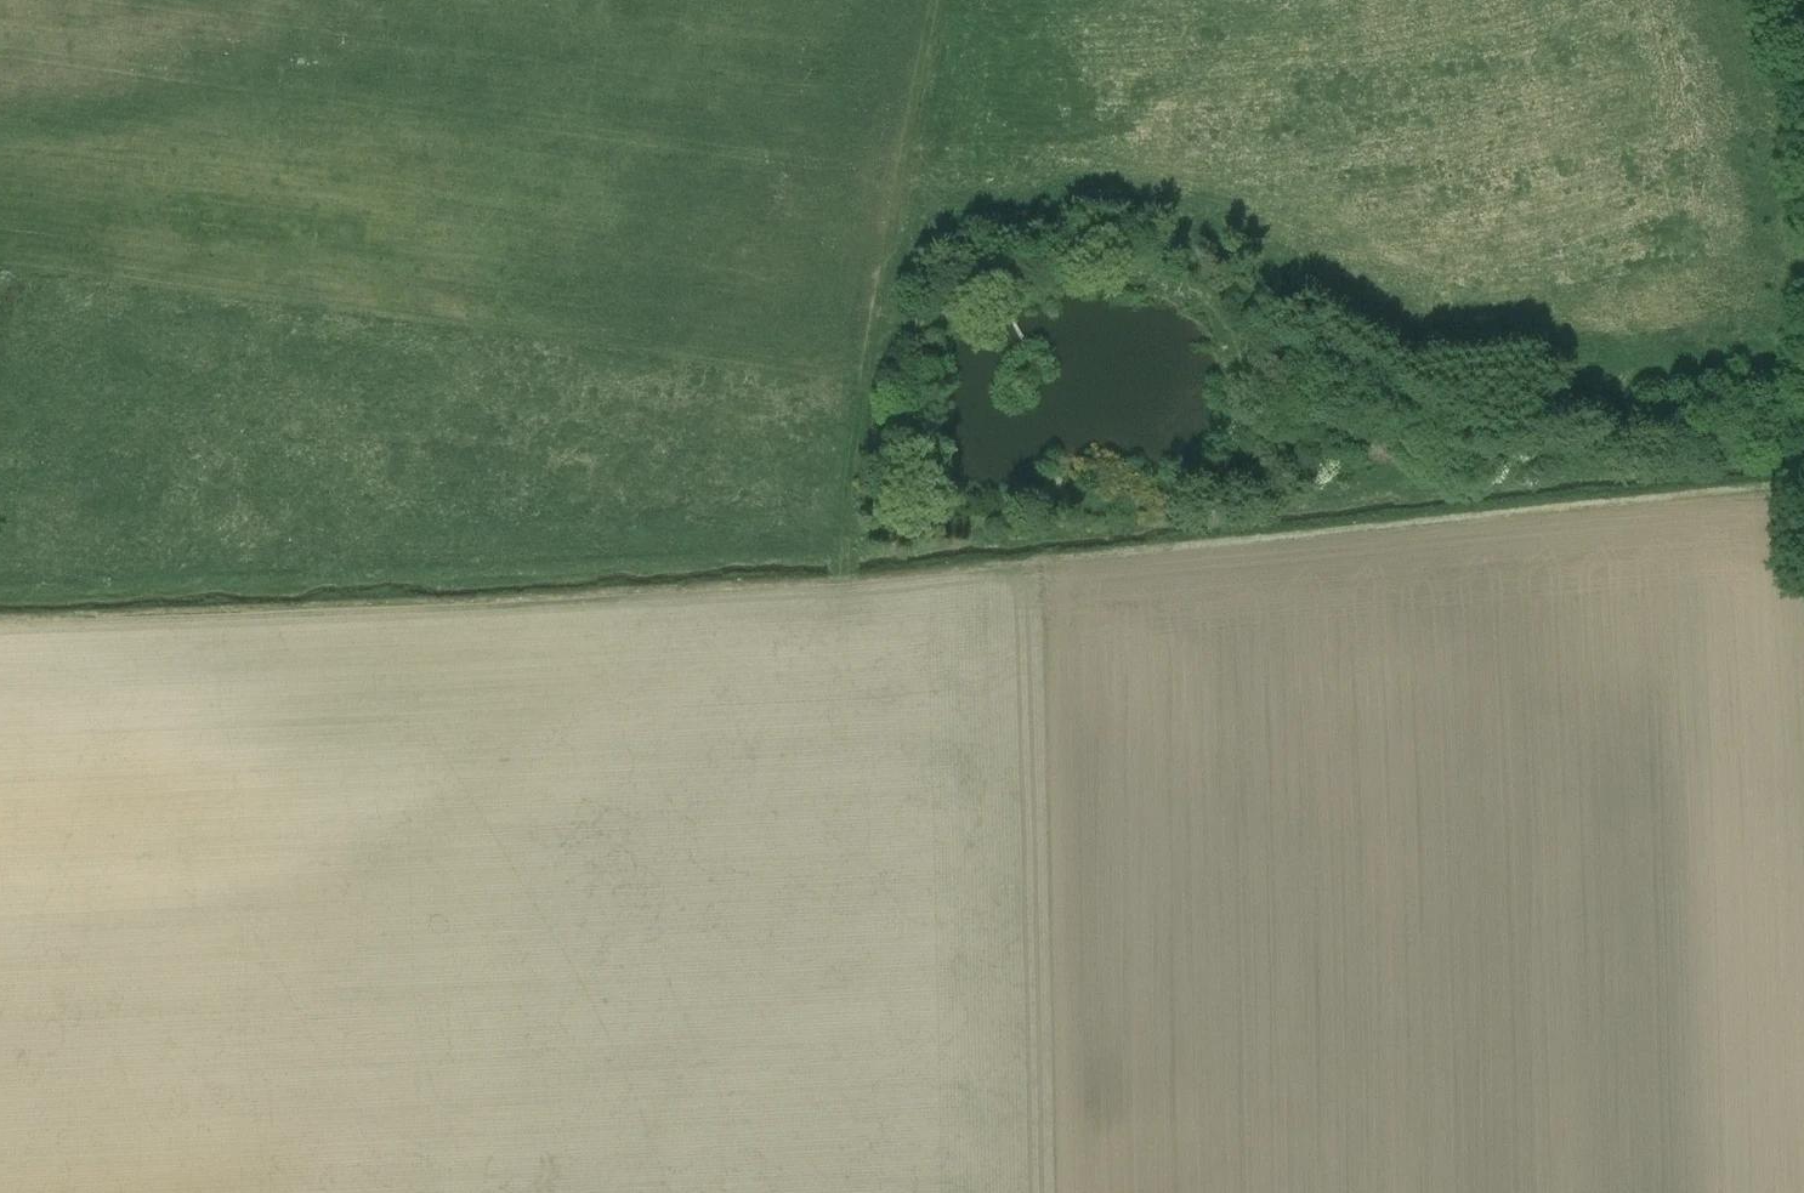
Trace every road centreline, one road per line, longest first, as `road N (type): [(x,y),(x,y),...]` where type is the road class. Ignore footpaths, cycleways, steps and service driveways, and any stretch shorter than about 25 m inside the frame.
road 1 (track): [(844,585),(840,552),(943,0)]

